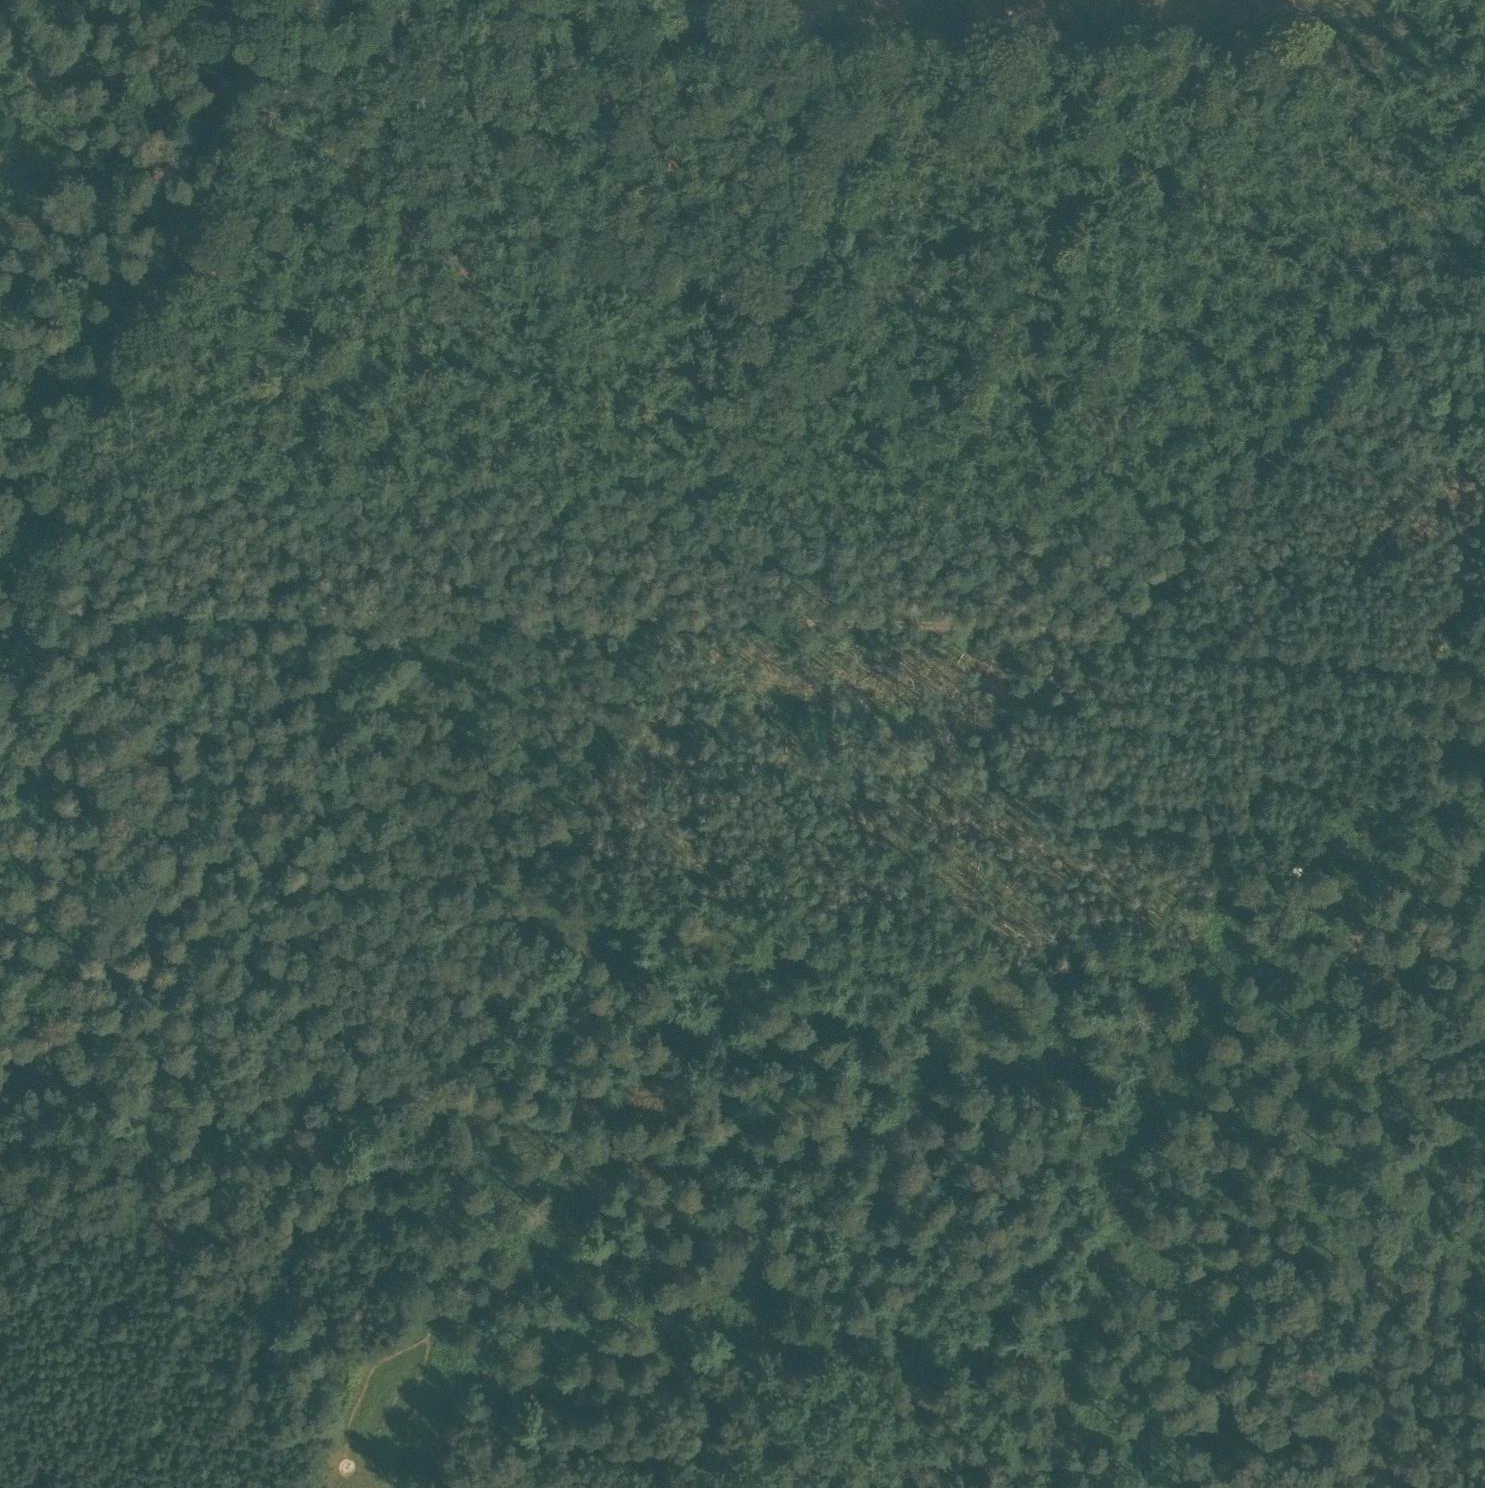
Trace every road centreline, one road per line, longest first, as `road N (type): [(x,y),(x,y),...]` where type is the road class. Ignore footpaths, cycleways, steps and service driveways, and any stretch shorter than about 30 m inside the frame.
road 1 (track): [(0,645),(261,34)]

